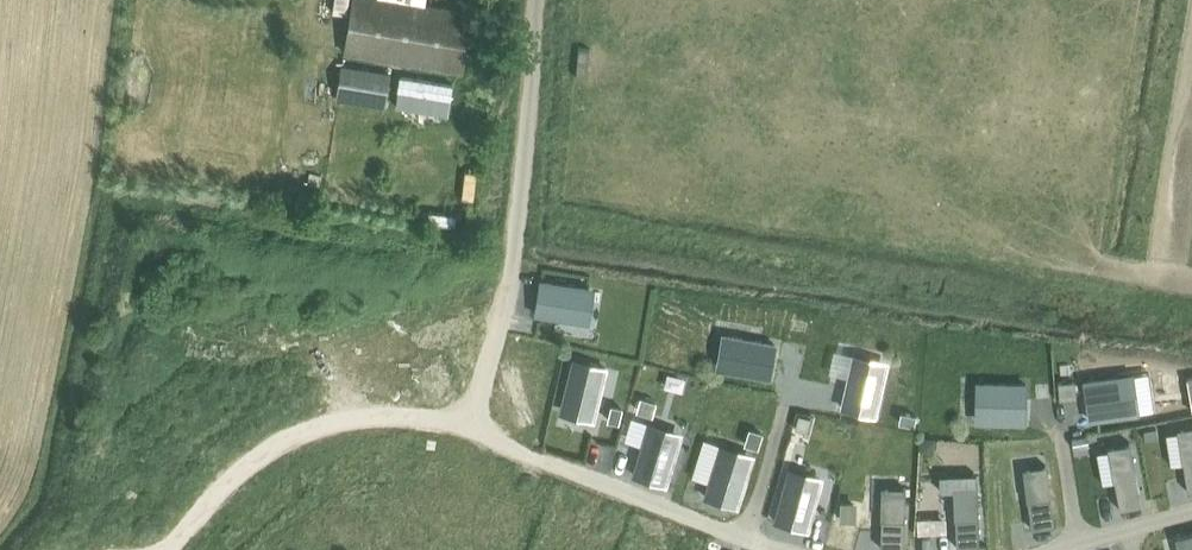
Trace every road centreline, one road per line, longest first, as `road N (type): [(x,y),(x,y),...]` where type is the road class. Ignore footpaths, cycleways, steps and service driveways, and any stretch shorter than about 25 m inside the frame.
road 1 (track): [(161,549),(169,527),(267,442),(336,421),(401,416),(469,428)]
road 2 (residential): [(469,428),(786,549)]

